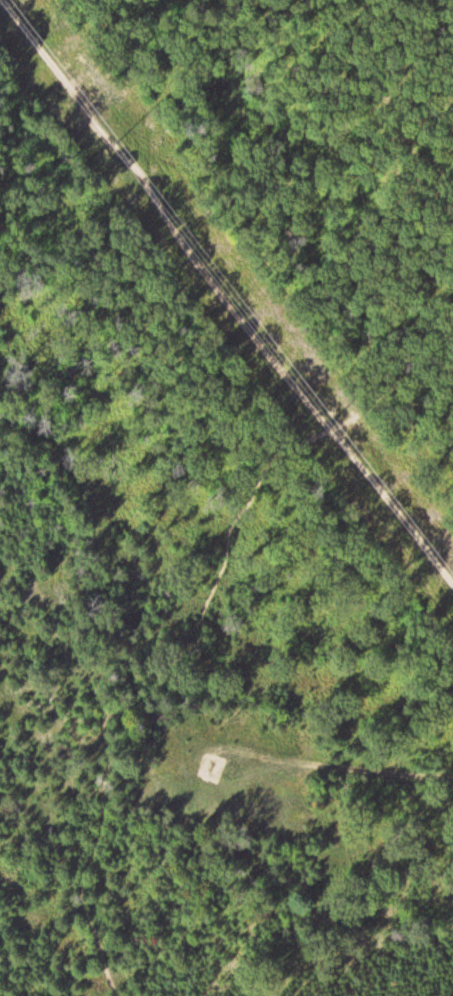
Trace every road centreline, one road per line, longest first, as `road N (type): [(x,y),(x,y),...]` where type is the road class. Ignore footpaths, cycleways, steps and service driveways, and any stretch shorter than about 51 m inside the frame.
road 1 (track): [(452,377),(395,389),(284,451),(231,554),(198,643),(114,715),(80,892),(122,995)]
road 2 (track): [(2,0),(452,578)]
road 3 (track): [(207,769),(219,752),(394,777),(452,777)]

